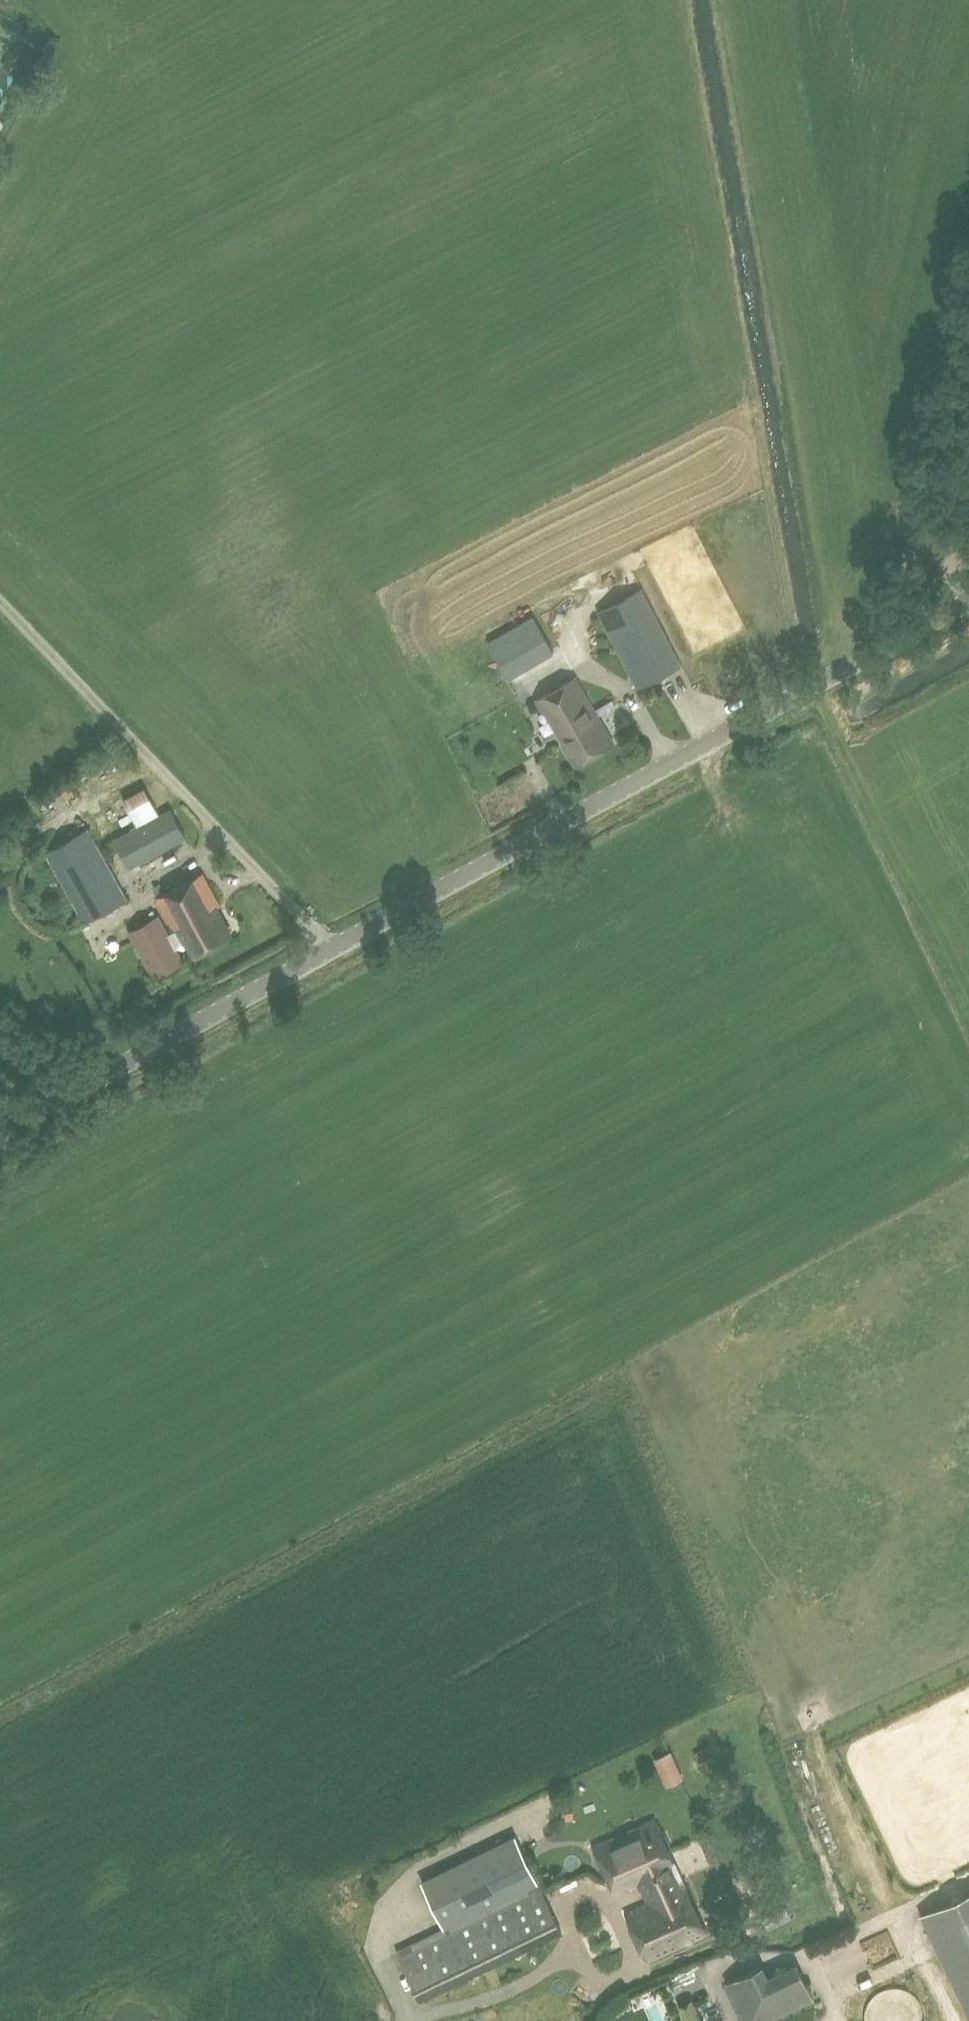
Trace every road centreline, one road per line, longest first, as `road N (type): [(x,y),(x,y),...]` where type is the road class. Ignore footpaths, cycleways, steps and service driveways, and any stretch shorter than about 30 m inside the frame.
road 1 (tertiary): [(0,1134),(968,598)]

